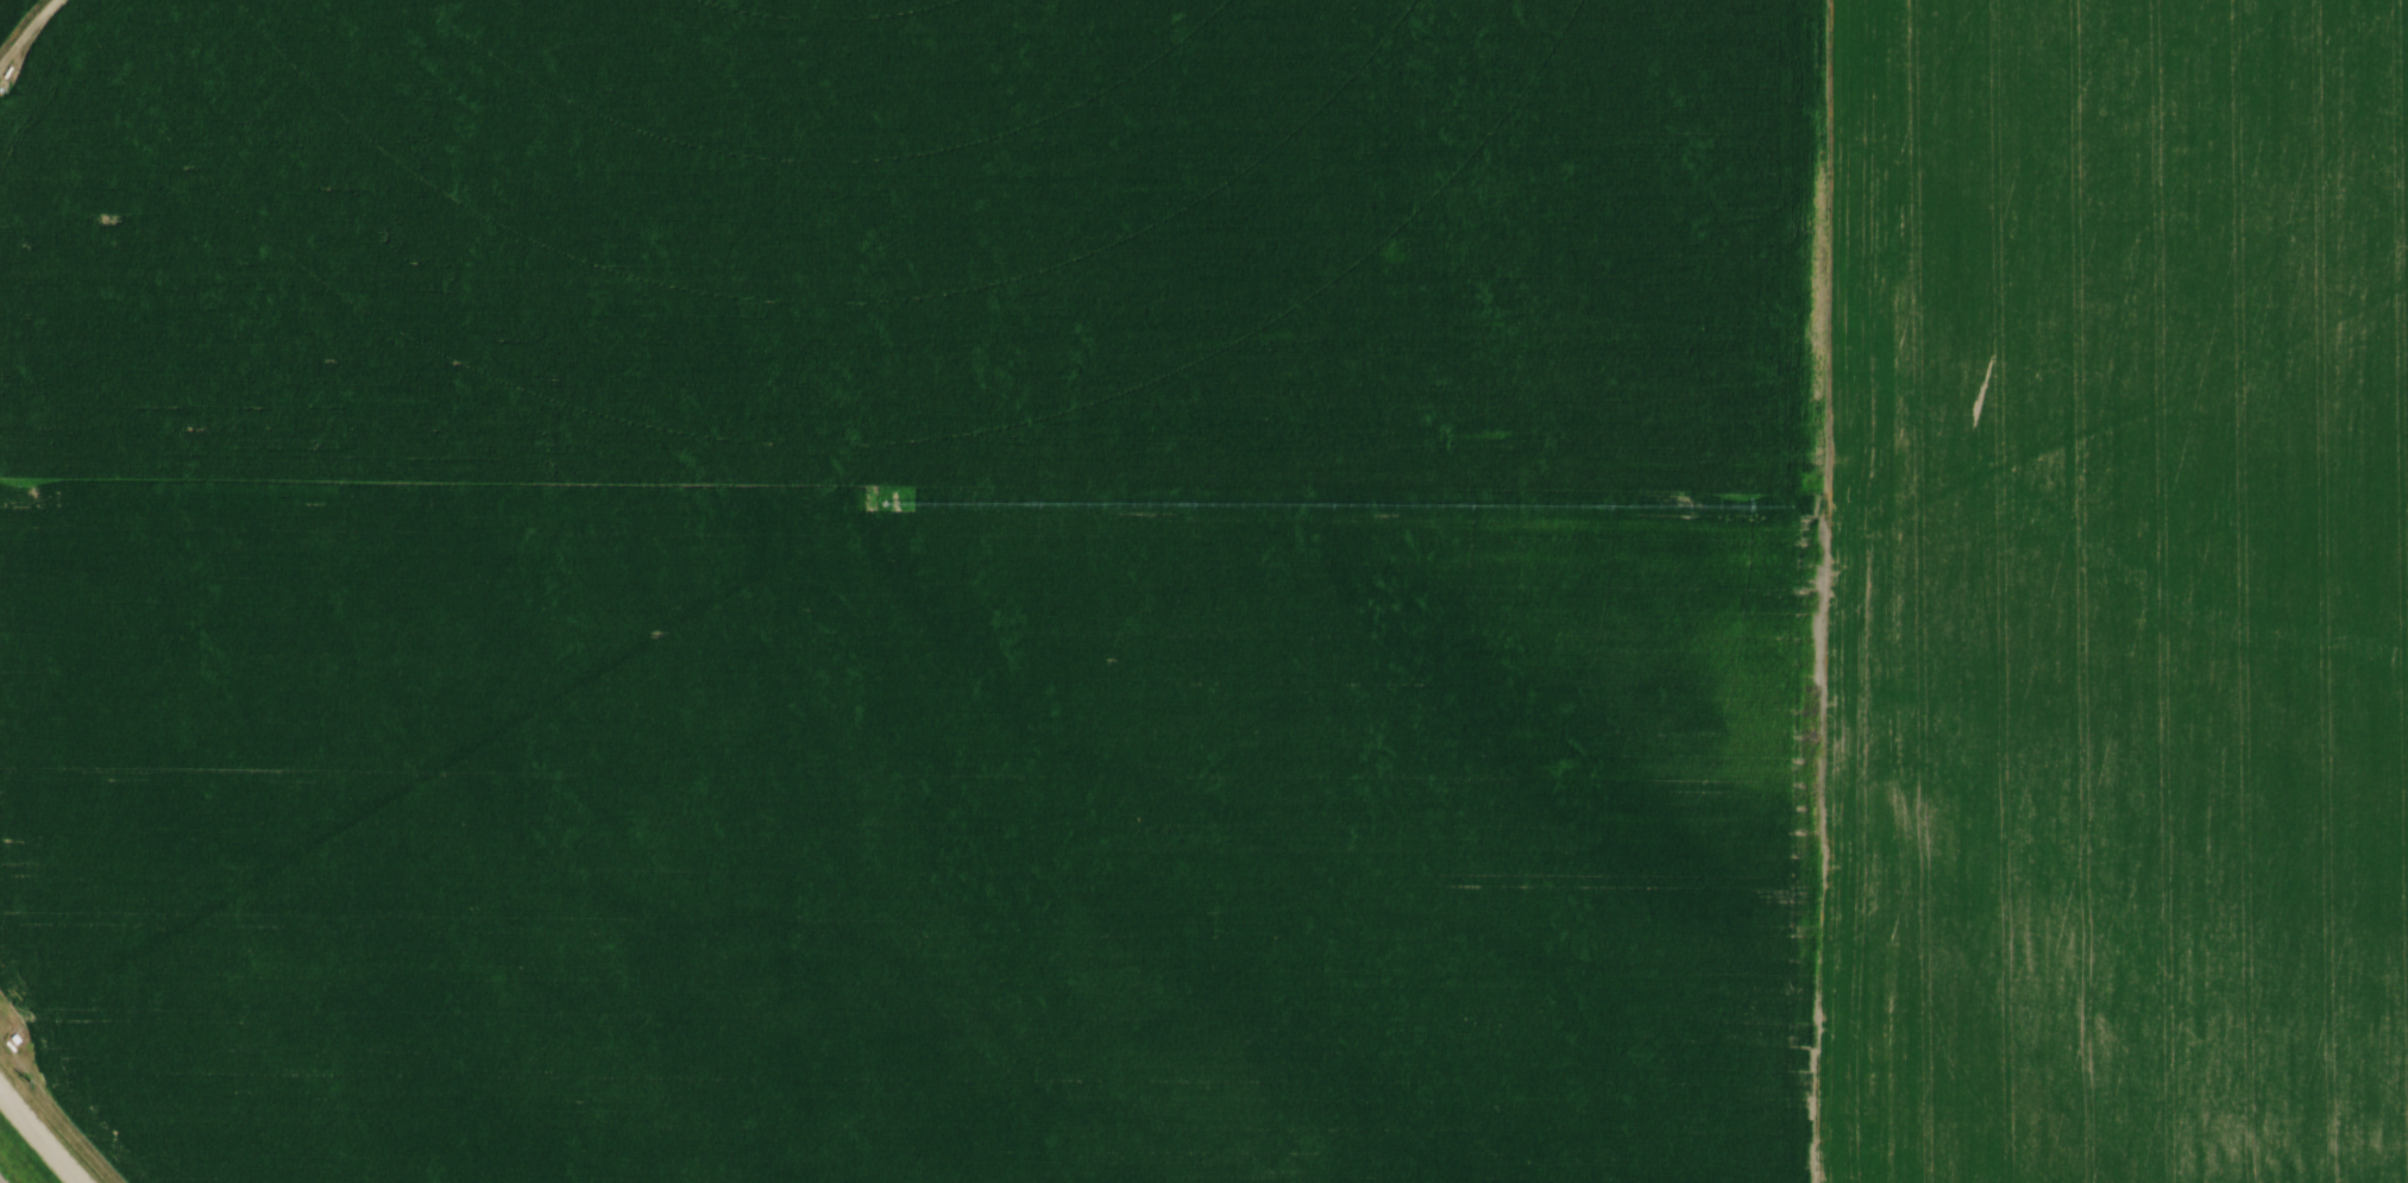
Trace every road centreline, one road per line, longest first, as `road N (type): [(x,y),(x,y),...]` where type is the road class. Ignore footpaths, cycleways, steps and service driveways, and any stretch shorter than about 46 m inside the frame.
road 1 (tertiary): [(86,1182),(0,1084)]

